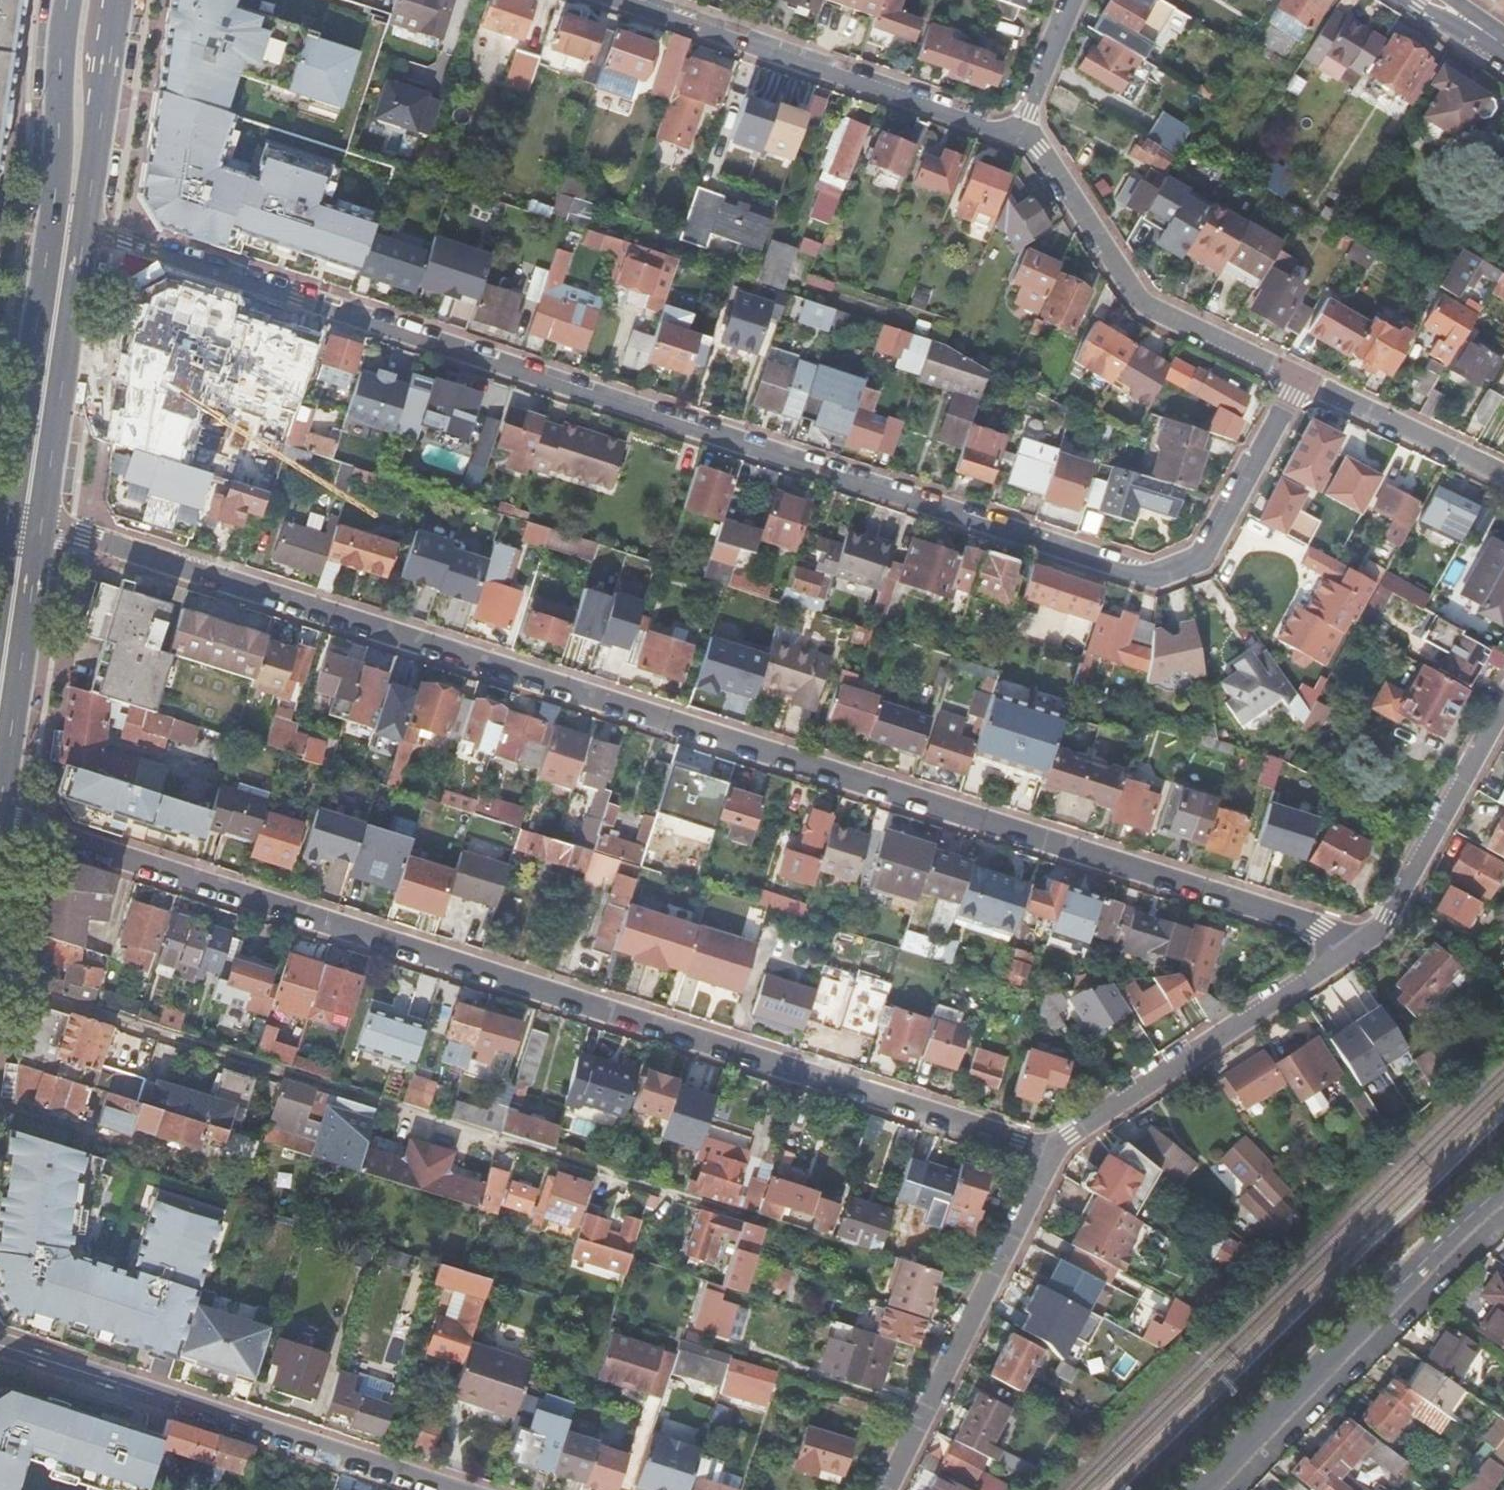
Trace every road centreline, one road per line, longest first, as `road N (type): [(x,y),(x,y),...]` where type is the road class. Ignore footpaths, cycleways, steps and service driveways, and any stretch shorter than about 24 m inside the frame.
road 1 (residential): [(1364,942),(26,526)]
road 2 (residential): [(1303,378),(1203,561),(1150,579),(116,244),(95,224)]
road 3 (residential): [(0,810),(1054,1151)]
road 4 (primary): [(70,0),(60,165),(36,326),(26,526)]
road 5 (residential): [(447,1489),(0,1349)]
road 6 (residential): [(1022,137),(624,0)]
road 7 (residential): [(1207,1489),(1503,1194)]
road 8 (residential): [(1022,137),(1136,298),(1303,378)]
road 9 (residential): [(1054,1151),(886,1489)]
road 10 (residential): [(1364,942),(1054,1151)]
road 11 (primary): [(26,526),(95,224)]
road 12 (residential): [(1503,704),(1387,921),(1364,942)]
road 13 (primary): [(95,224),(120,0)]
road 14 (residential): [(1303,378),(1503,477)]
road 15 (residential): [(1077,0),(1022,137)]
road 16 (primary): [(19,574),(0,698)]

